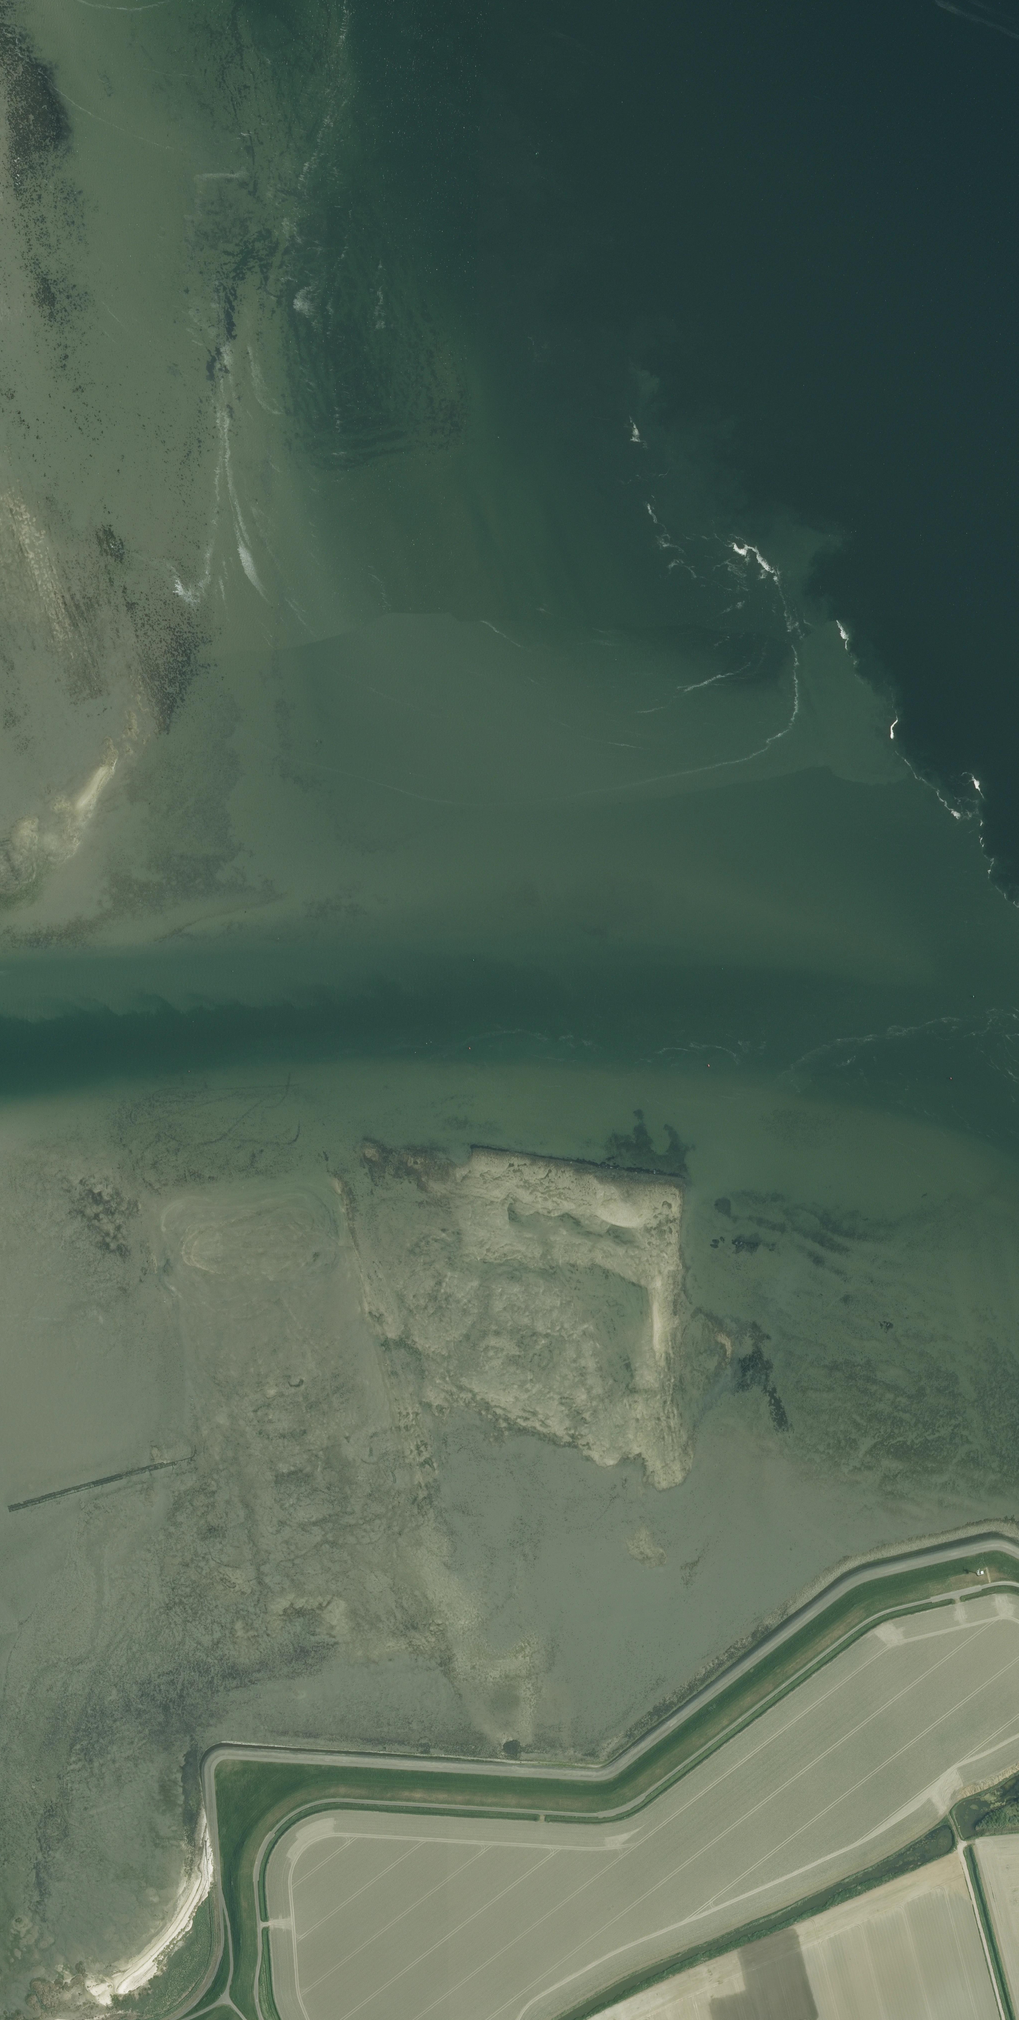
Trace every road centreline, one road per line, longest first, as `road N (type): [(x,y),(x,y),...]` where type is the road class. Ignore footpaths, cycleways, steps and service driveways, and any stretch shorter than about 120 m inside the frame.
road 1 (unclassified): [(262,2019),(257,1870),(267,1841),(293,1814),(340,1801),(586,1816),(620,1811),(869,1621),(997,1584),(1018,1586)]
road 2 (track): [(960,1846),(1004,2019)]

